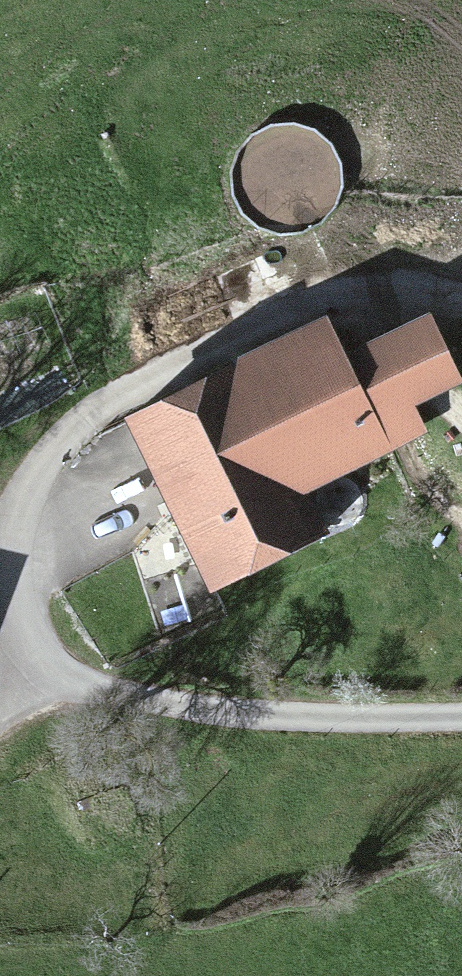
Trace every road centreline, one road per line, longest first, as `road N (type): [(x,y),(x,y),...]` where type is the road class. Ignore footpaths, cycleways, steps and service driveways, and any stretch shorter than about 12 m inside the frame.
road 1 (unclassified): [(327,296),(127,393),(65,440),(25,505),(17,542),(27,617),(73,672),(141,704),(188,713),(461,716)]
road 2 (track): [(327,296),(392,286),(461,295)]

